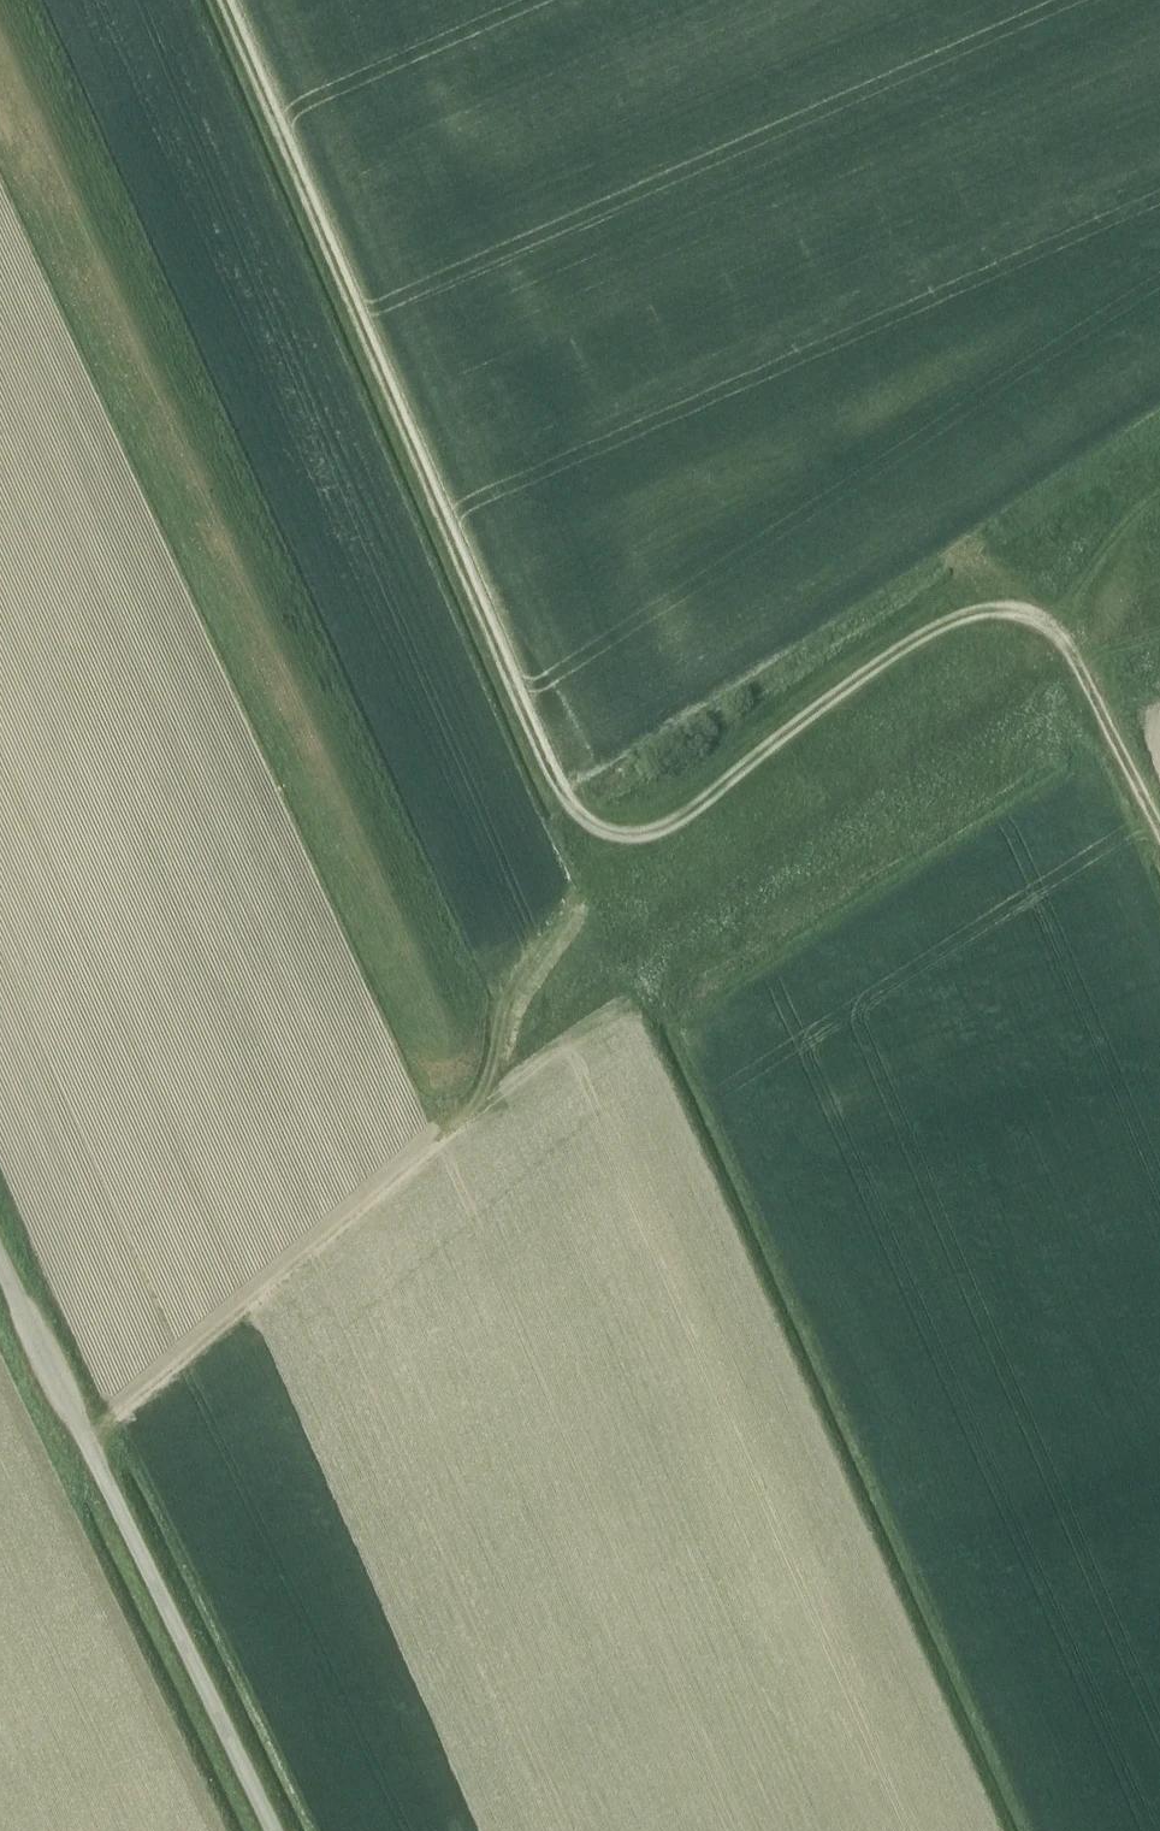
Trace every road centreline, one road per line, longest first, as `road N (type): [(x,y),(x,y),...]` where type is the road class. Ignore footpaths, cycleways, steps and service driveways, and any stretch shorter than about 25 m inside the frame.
road 1 (unclassified): [(0,1267),(269,1830)]

